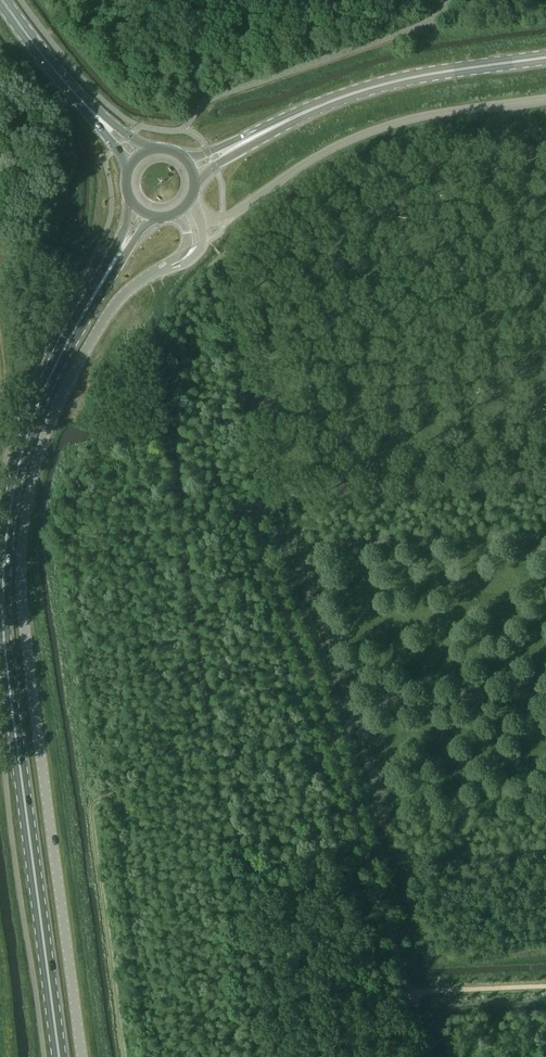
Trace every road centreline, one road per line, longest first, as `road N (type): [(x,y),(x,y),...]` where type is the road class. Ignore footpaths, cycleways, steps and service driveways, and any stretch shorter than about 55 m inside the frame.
road 1 (tertiary): [(82,1056),(22,614),(24,520),(55,409),(112,306),(195,246)]
road 2 (primary): [(59,1056),(7,669),(4,549),(14,480),(42,395),(118,256)]
road 3 (track): [(432,1056),(257,520)]
road 4 (primary): [(236,145),(351,94),(545,58)]
road 5 (secondary): [(95,114),(0,2)]

